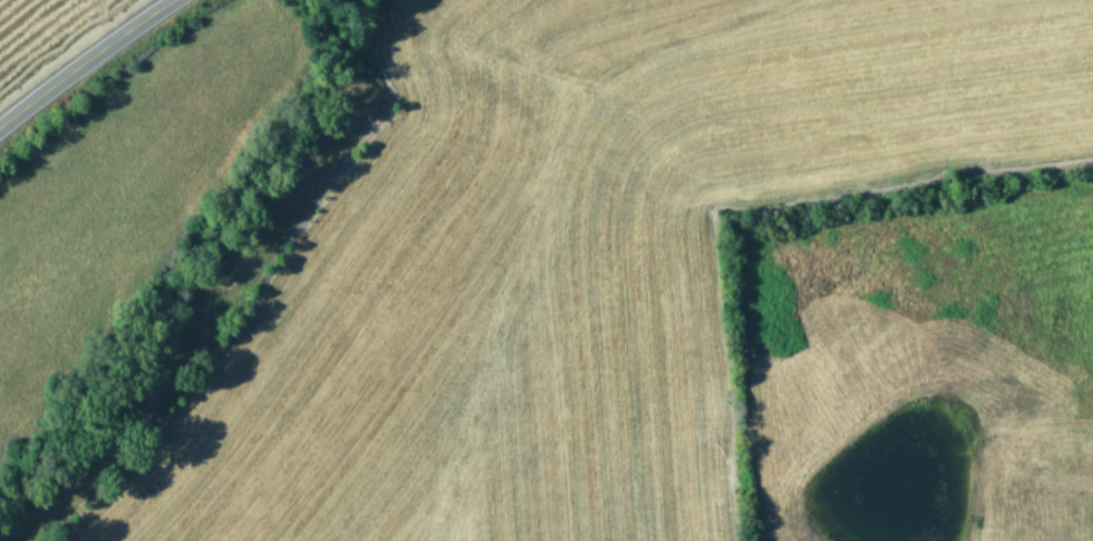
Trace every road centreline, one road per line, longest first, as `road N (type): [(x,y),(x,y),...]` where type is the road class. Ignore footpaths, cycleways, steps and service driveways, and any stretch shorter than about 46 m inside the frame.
road 1 (secondary): [(165,0),(0,122)]

